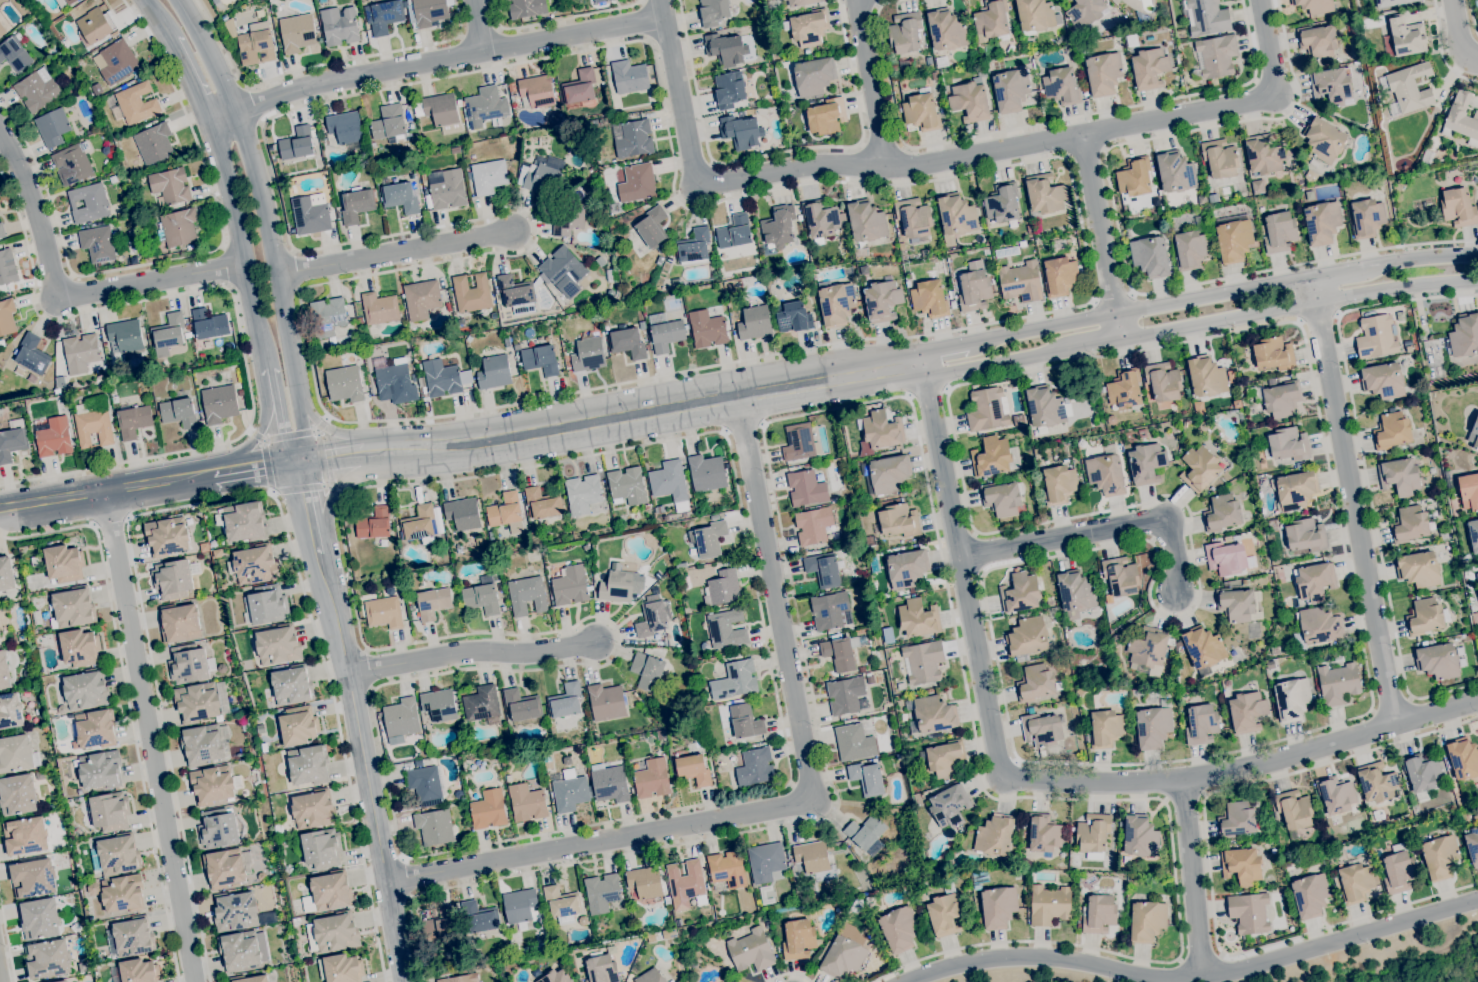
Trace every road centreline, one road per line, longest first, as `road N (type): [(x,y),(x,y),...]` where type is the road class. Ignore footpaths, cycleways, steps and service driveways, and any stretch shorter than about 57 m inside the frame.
road 1 (residential): [(918,365),(1001,781),(1182,783),(1477,696)]
road 2 (residential): [(386,880),(821,802),(737,395)]
road 3 (residential): [(662,0),(698,189),(820,166),(885,169),(1280,95)]
road 4 (residential): [(1477,902),(1202,981),(1058,960),(974,962),(905,981)]
road 5 (tertiary): [(918,365),(389,454)]
road 6 (residential): [(103,494),(194,981)]
road 7 (tertiary): [(299,463),(302,429),(257,171),(238,112),(178,0)]
road 8 (residential): [(210,123),(319,83),(665,18)]
road 9 (residential): [(1313,280),(1394,725)]
road 10 (tertiary): [(1119,336),(1477,277)]
road 11 (tertiary): [(1313,280),(968,346)]
road 12 (residential): [(319,554),(386,880)]
road 13 (residential): [(960,558),(1162,524),(1173,593)]
road 14 (tertiary): [(210,123),(269,368)]
road 15 (residential): [(348,676),(470,651),(531,656),(593,642)]
road 16 (residential): [(276,274),(514,234)]
road 17 (residential): [(1119,336),(1081,137)]
road 18 (residential): [(1182,783),(1202,981)]
road 19 (residential): [(63,298),(246,264)]
road 20 (residential): [(0,139),(19,165),(63,298)]
road 21 (residential): [(885,169),(857,0)]
road 22 (tertiary): [(918,365),(943,371),(1076,345)]
road 23 (tertiary): [(319,554),(336,491),(389,454)]
road 24 (tertiary): [(269,368),(258,434),(213,474)]
road 25 (tertiary): [(389,454),(318,427),(294,386)]

